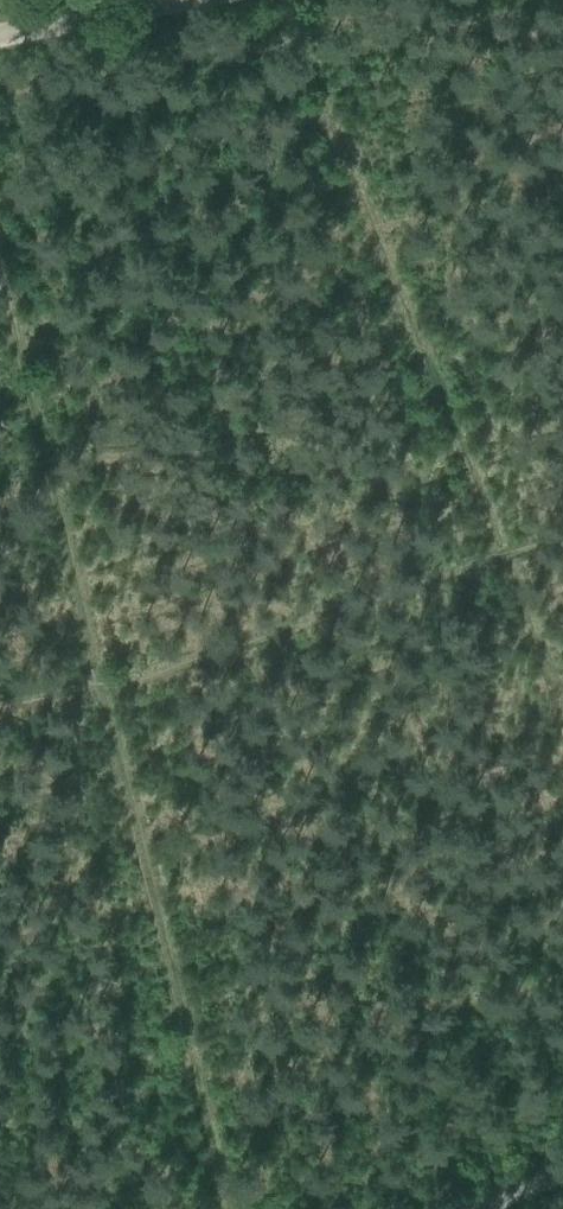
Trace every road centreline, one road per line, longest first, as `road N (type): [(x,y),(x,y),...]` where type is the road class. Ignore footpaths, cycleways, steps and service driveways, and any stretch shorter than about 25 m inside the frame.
road 1 (unclassified): [(0,31),(149,0)]

